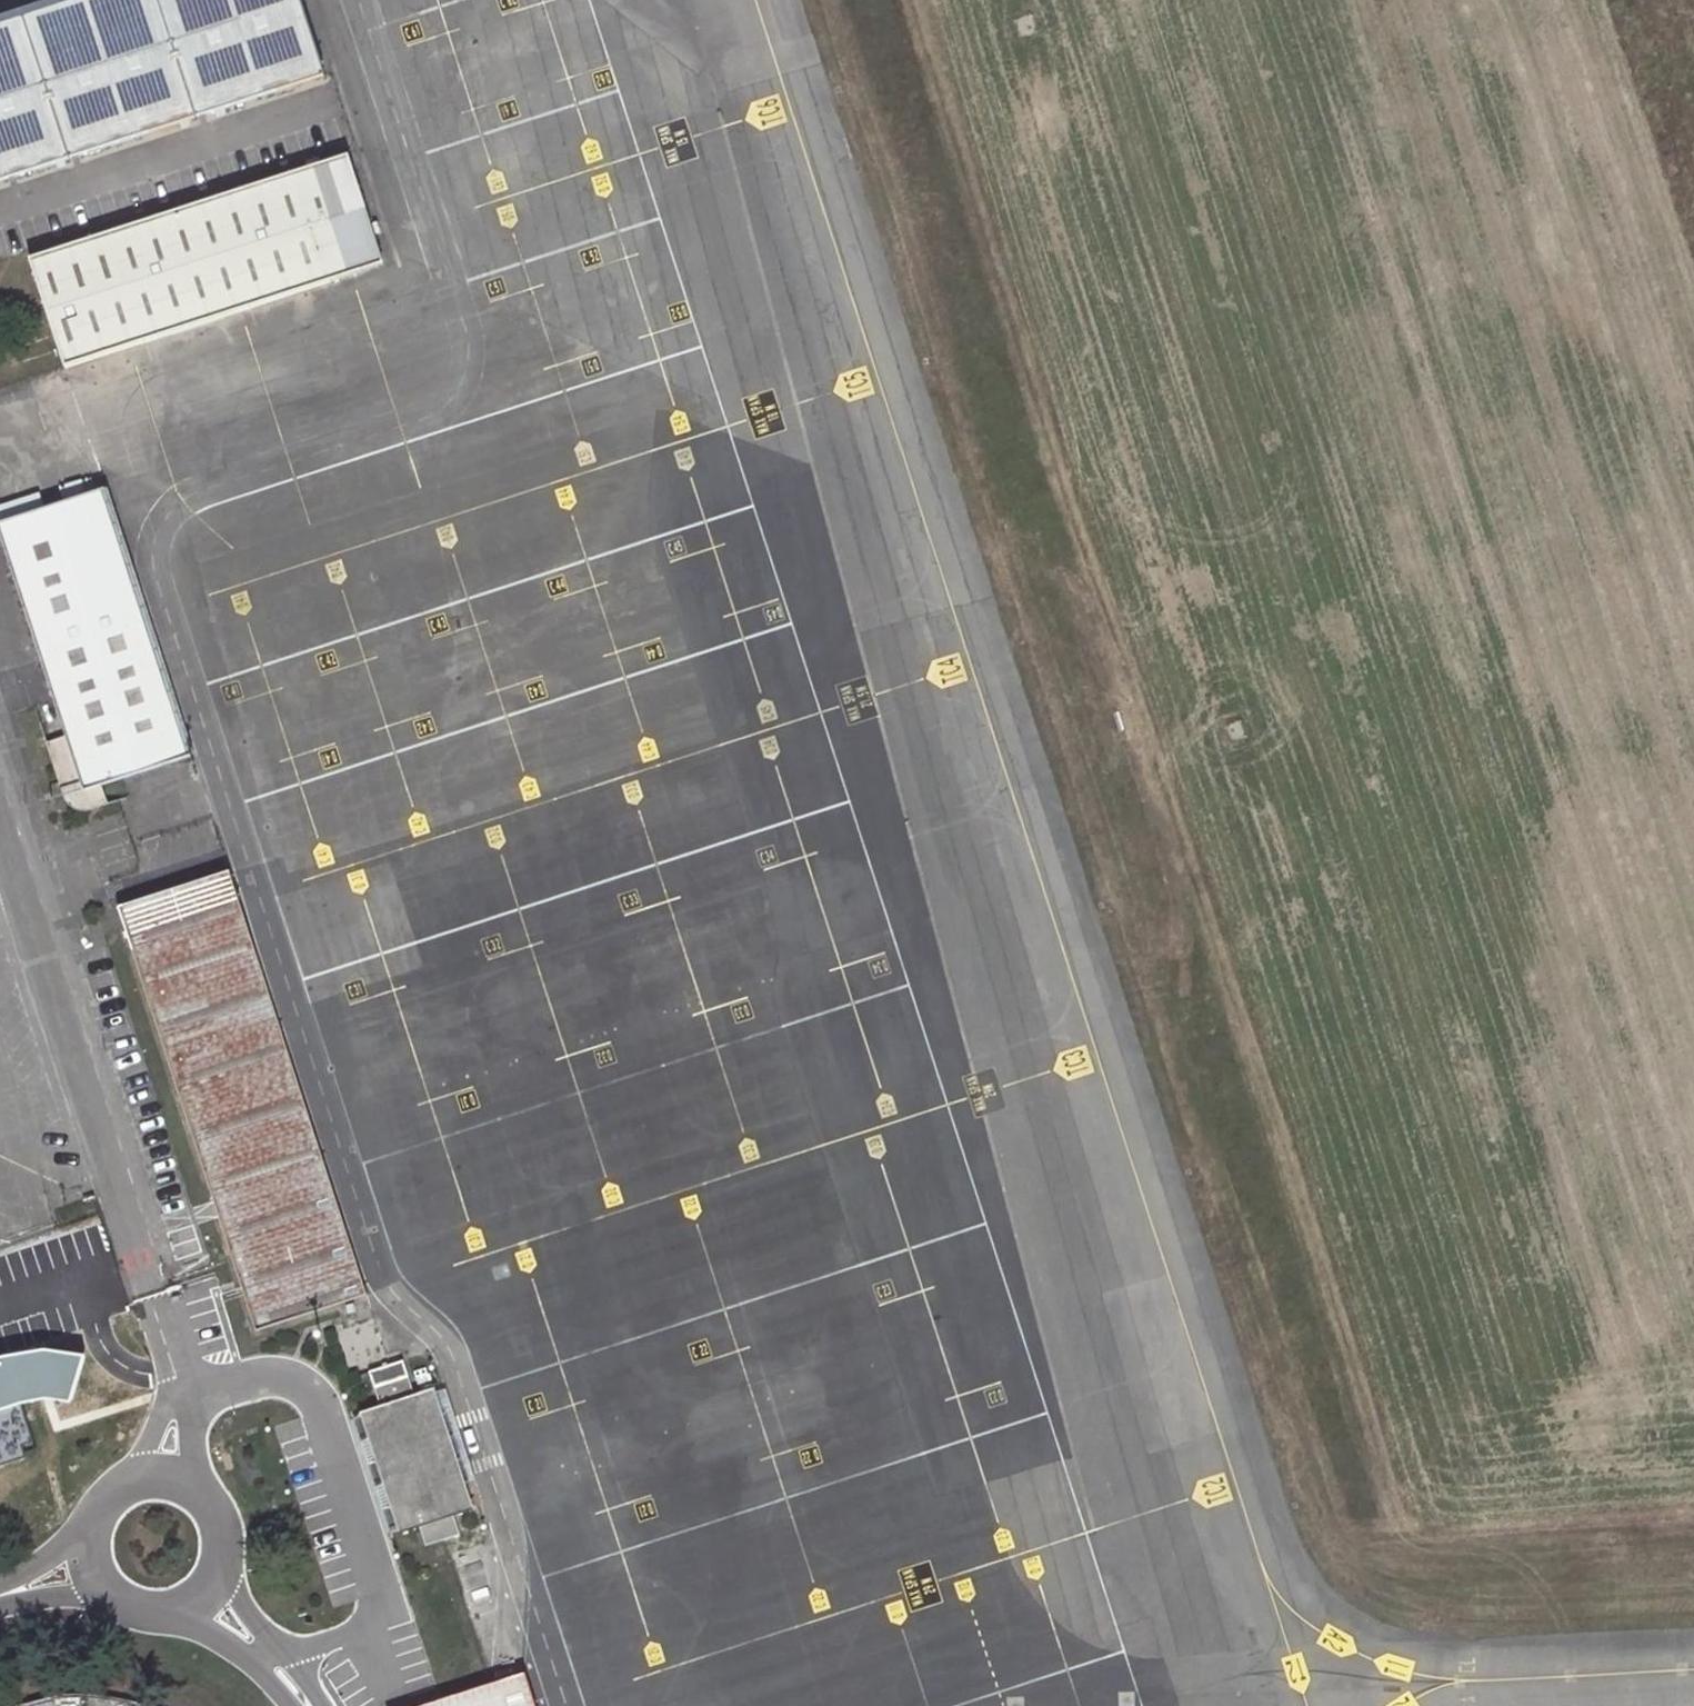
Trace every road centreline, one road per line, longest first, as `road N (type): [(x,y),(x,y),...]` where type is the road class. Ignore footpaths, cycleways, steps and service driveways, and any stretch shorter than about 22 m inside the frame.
road 1 (unclassified): [(223,1570),(222,1518),(185,1482),(138,1480),(104,1505),(94,1524)]

